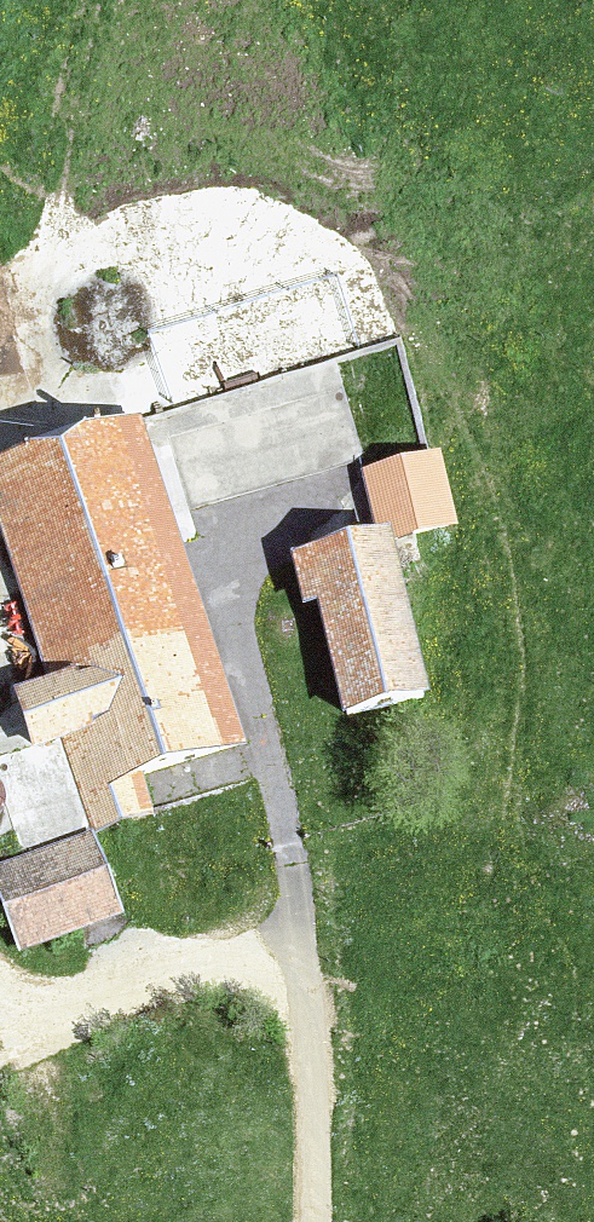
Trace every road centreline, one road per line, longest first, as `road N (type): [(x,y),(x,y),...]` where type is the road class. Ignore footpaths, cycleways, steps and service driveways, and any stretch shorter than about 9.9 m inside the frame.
road 1 (track): [(74,117),(161,119),(290,136),(380,185),(444,233),(502,428),(516,570),(517,666),(484,893),(496,1008),(530,1085),(593,1159)]
road 2 (unclassified): [(318,1221),(319,976),(278,776),(224,580)]
road 3 (track): [(100,0),(46,270),(44,391)]
road 4 (track): [(0,1057),(152,983),(315,956)]

